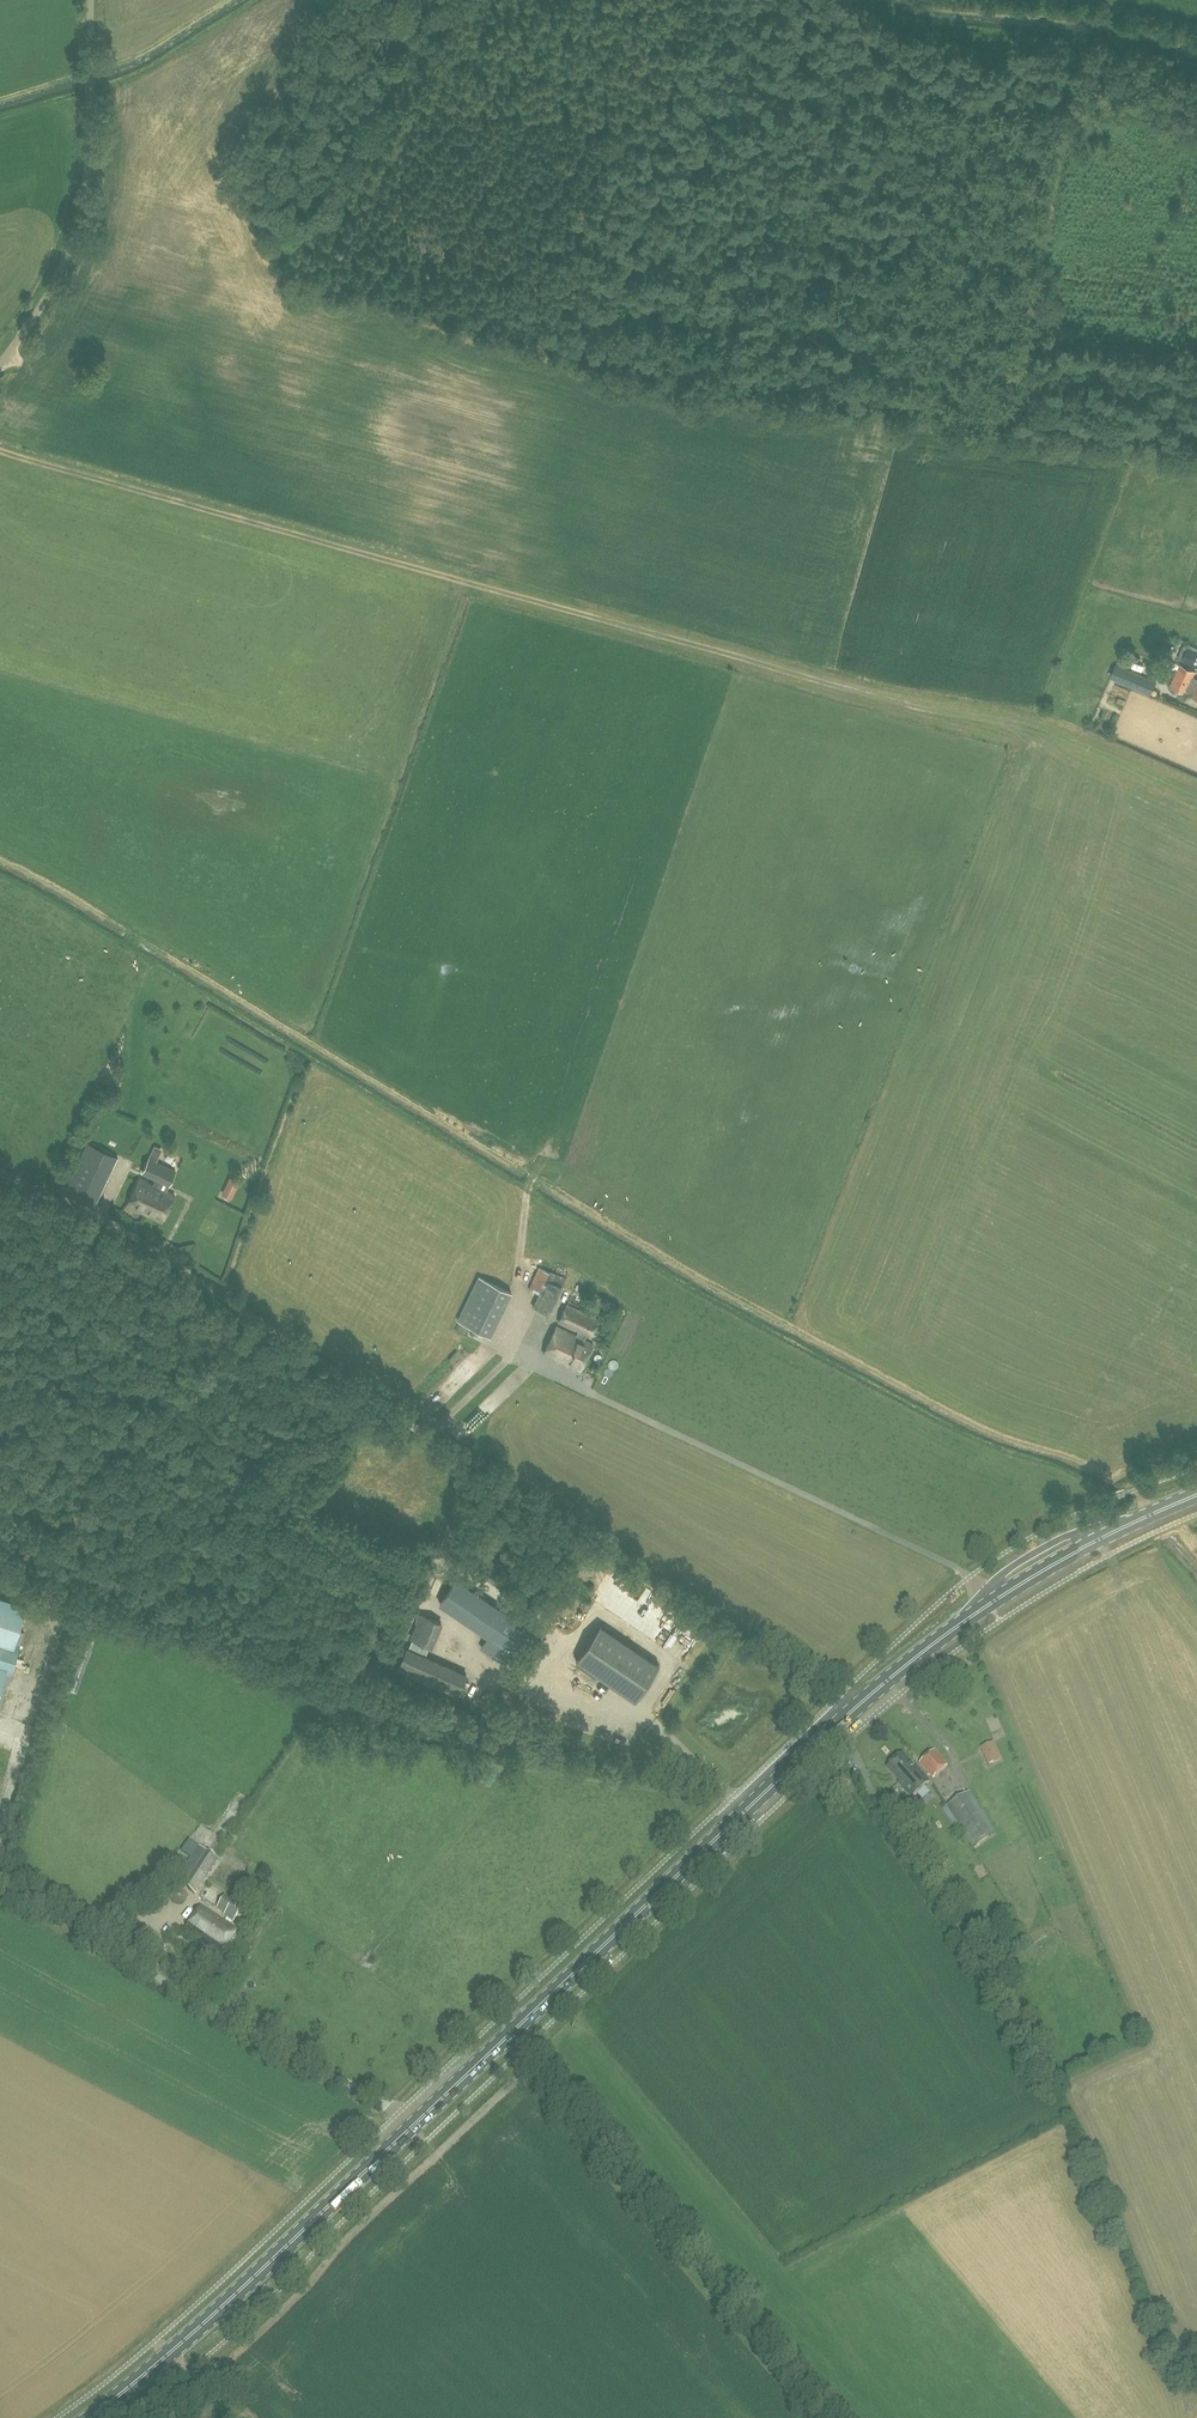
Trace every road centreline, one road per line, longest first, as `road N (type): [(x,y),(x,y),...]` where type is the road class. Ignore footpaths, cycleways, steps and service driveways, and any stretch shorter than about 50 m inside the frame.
road 1 (primary): [(516,2029),(750,1806),(959,1625)]
road 2 (primary): [(91,2417),(204,2327),(516,2029)]
road 3 (unclassified): [(838,2417),(516,2029)]
road 4 (unclassified): [(0,366),(42,309),(79,231),(91,149),(92,0)]
road 5 (unclassified): [(1134,1523),(1083,1531),(1034,1552),(982,1590),(959,1625)]
road 6 (primary): [(959,1625),(1134,1523)]
road 7 (track): [(425,1432),(459,1479),(442,1572)]

